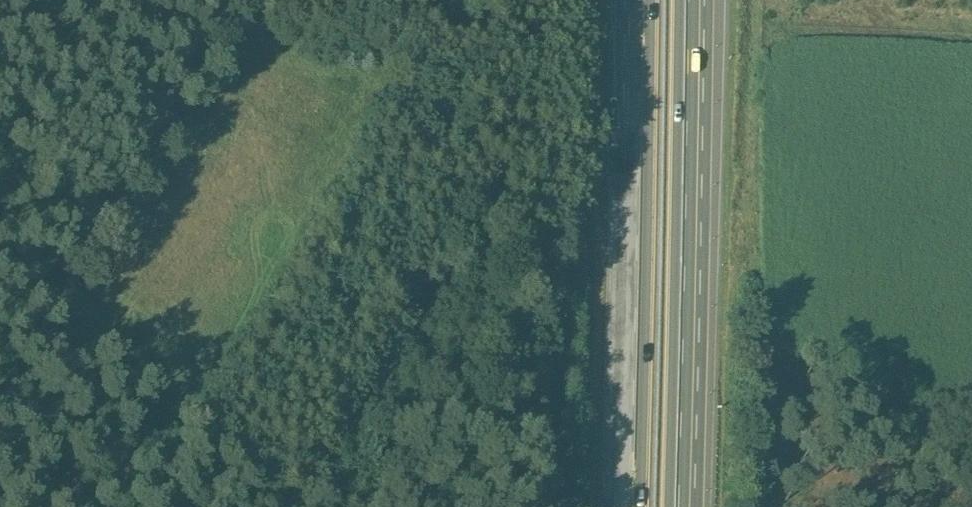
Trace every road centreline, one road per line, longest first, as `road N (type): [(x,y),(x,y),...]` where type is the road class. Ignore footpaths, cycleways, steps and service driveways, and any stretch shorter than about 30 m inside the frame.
road 1 (motorway): [(677,506),(688,0)]
road 2 (motorway): [(636,0),(632,506)]

